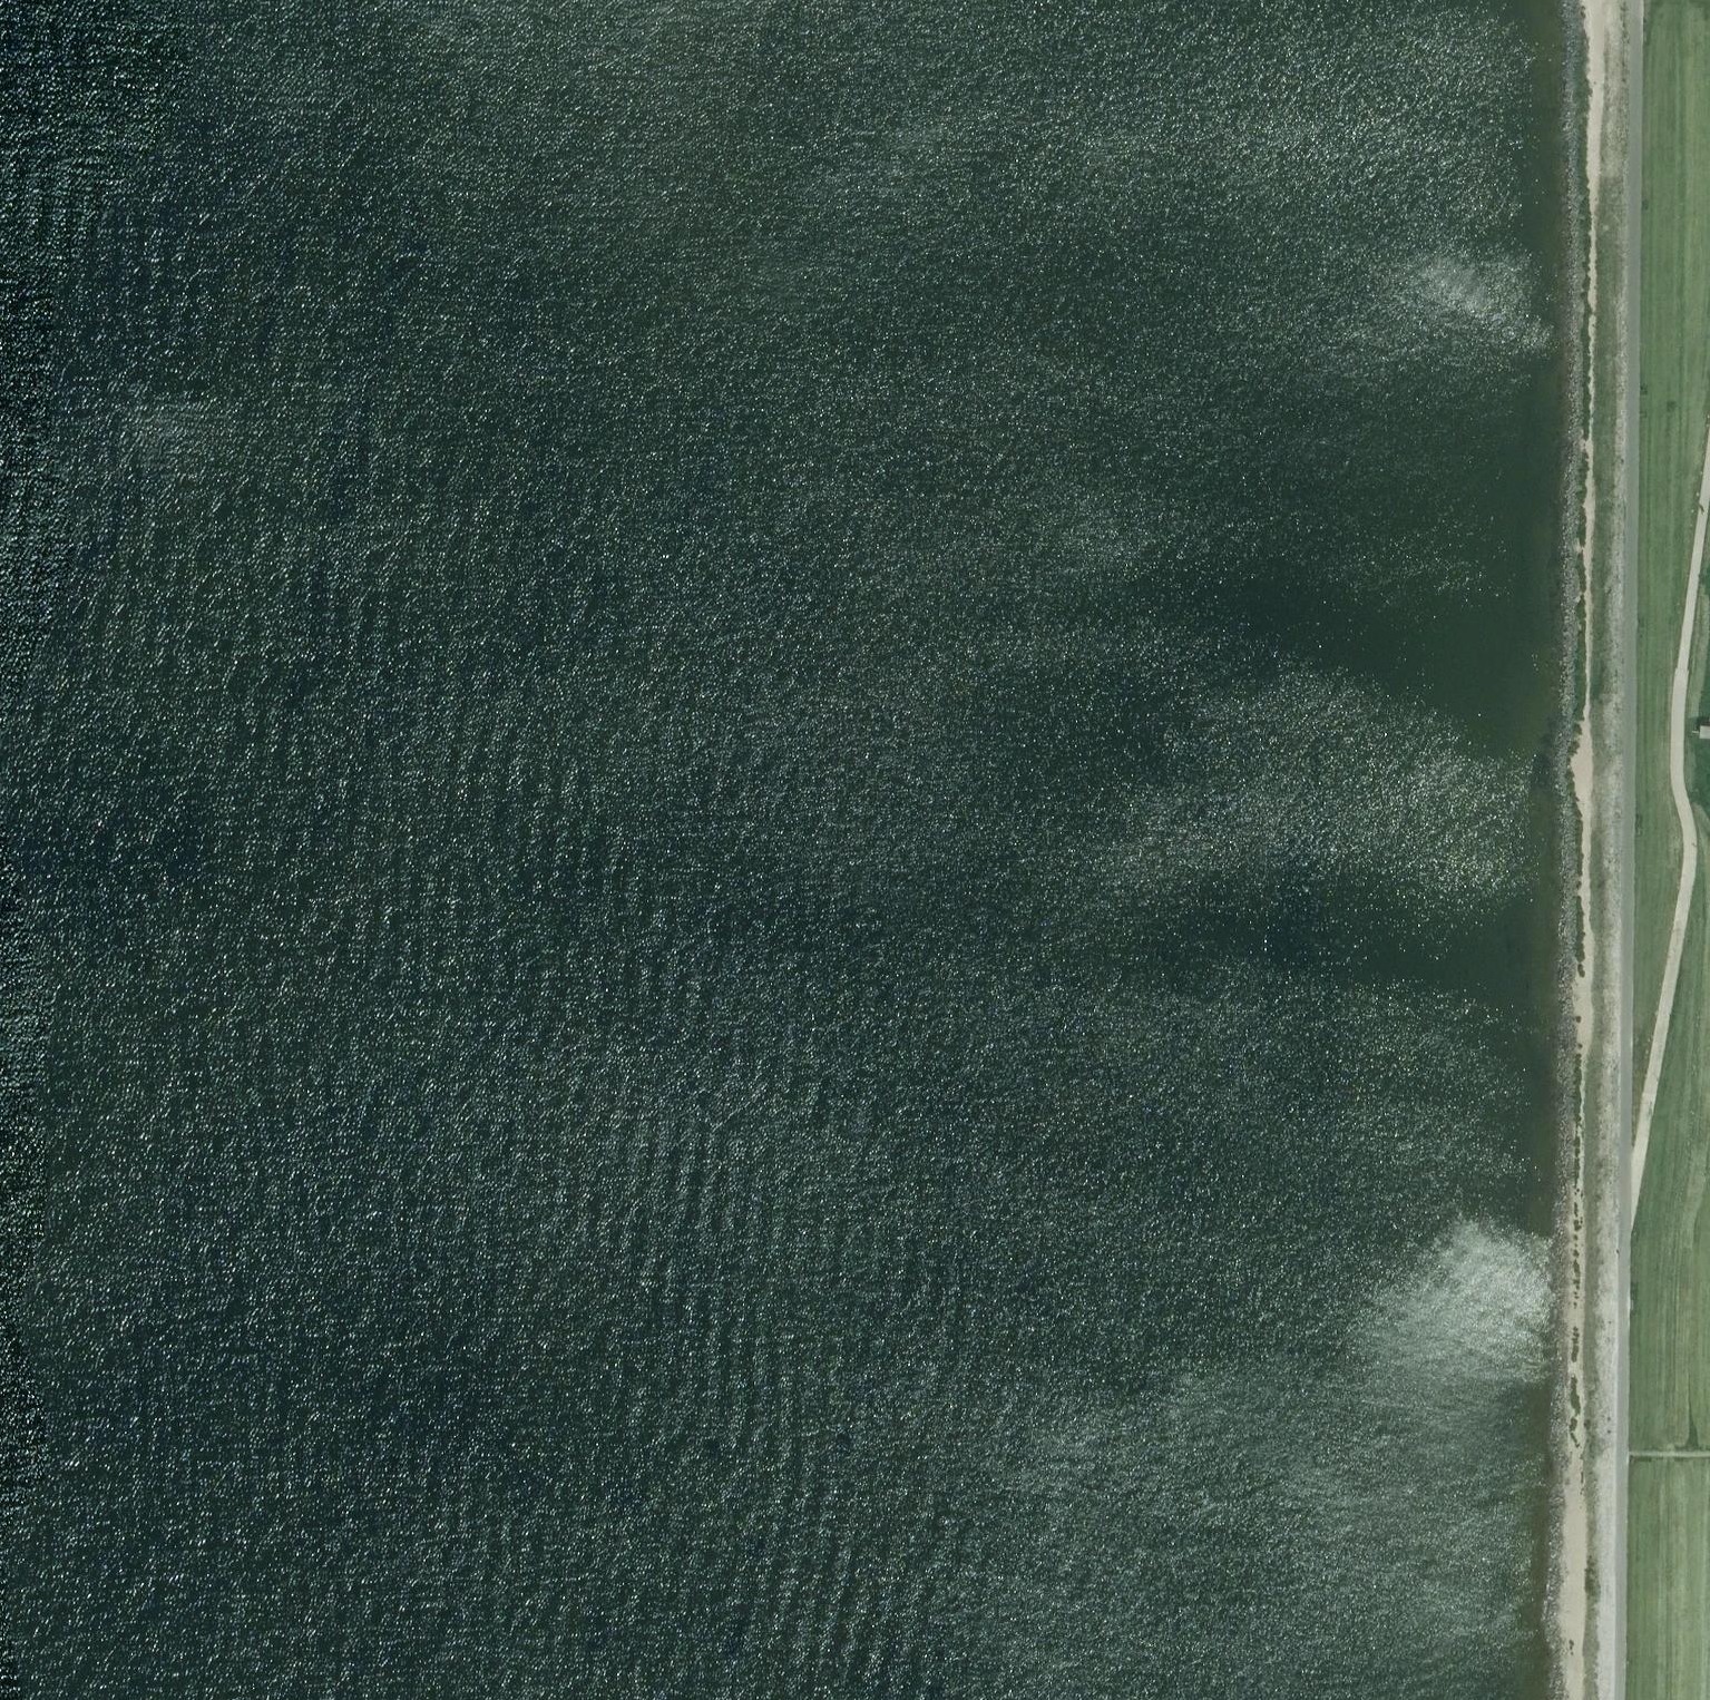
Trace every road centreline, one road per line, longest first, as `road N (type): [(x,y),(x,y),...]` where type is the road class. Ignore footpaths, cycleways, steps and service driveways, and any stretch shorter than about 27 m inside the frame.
road 1 (unclassified): [(1618,1699),(1636,0)]

